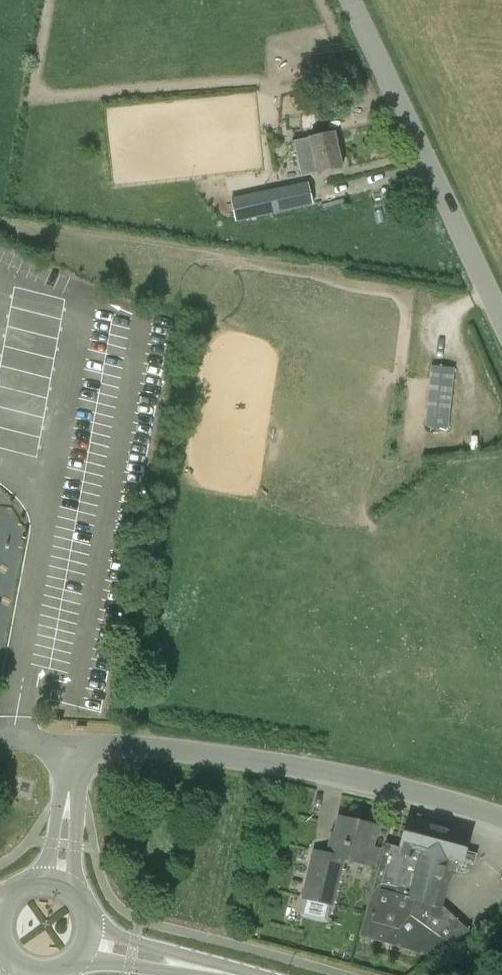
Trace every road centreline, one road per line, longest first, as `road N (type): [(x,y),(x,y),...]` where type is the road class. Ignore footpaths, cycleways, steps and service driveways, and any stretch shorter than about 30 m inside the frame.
road 1 (unclassified): [(501,817),(295,766),(75,744)]
road 2 (unclassified): [(501,324),(348,0)]
road 3 (tertiary): [(75,960),(226,973)]
road 4 (tertiary): [(226,973),(89,926)]

